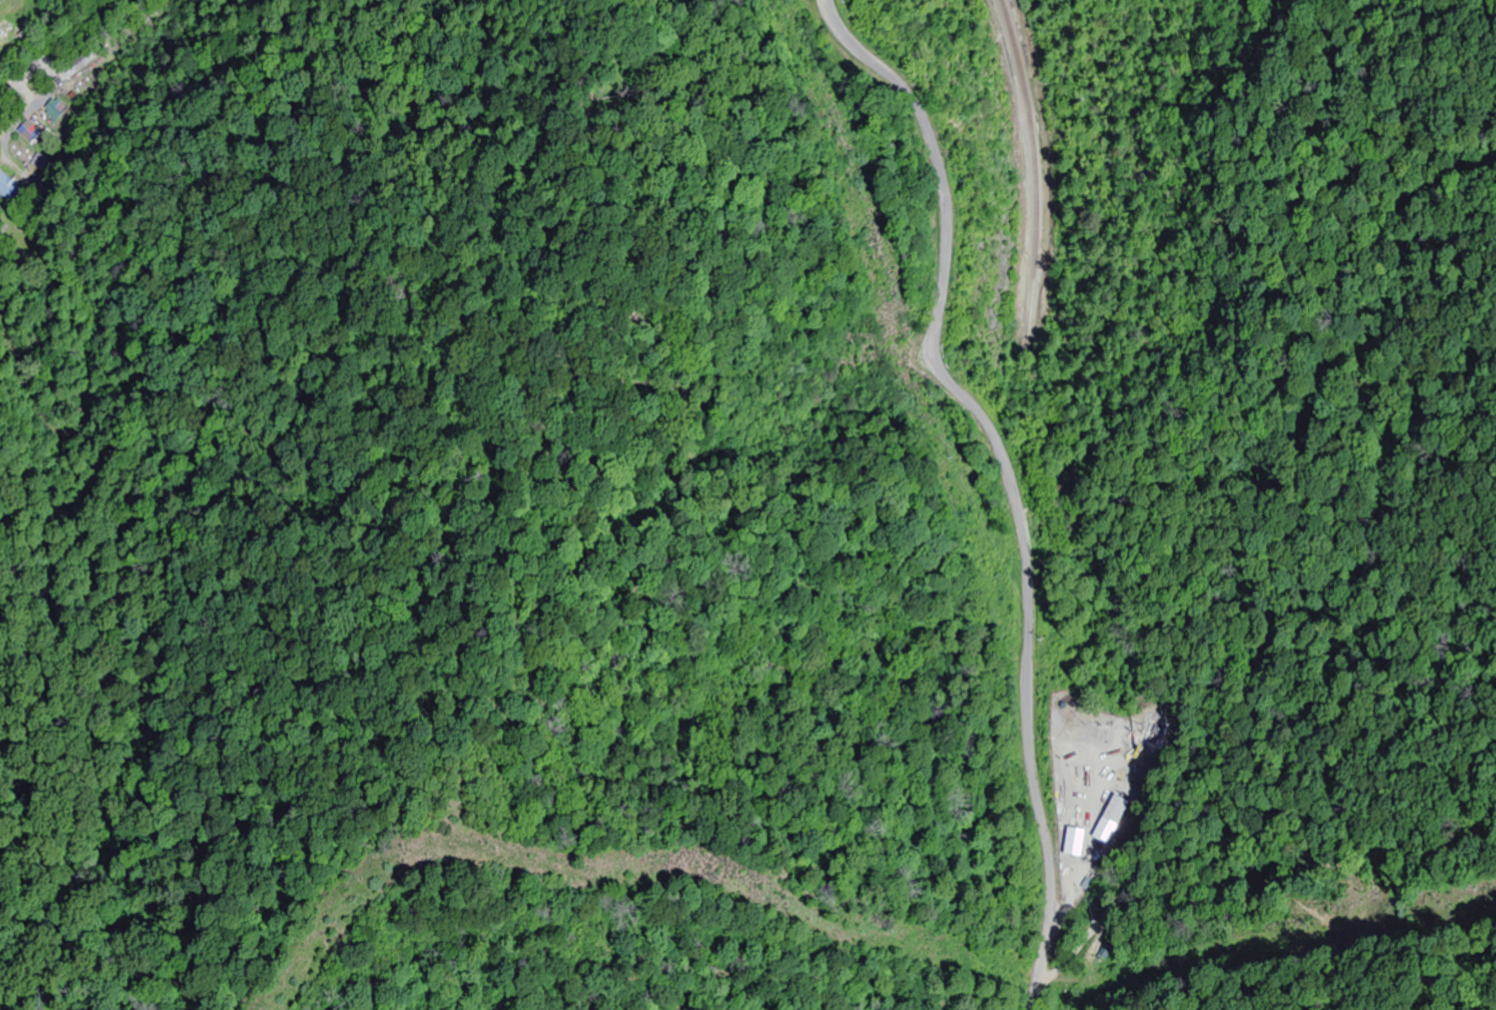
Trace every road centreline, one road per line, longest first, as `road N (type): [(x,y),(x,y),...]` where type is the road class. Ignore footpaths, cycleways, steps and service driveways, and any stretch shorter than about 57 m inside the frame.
road 1 (residential): [(999,1009),(1028,948),(1038,744),(1022,701),(1022,582),(859,0)]

